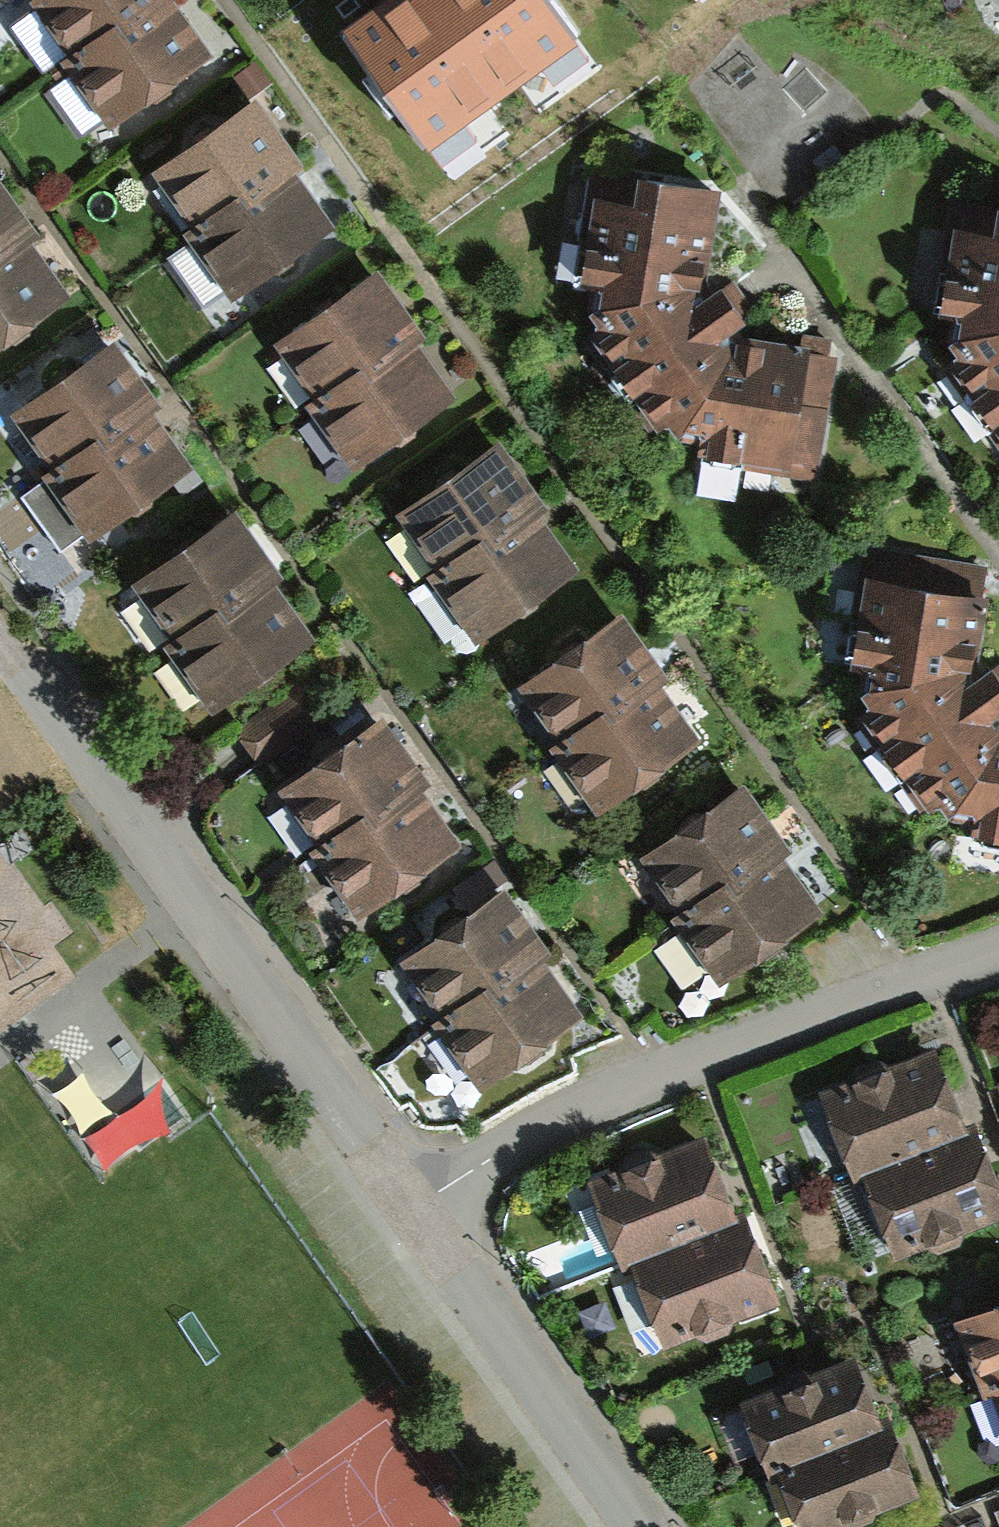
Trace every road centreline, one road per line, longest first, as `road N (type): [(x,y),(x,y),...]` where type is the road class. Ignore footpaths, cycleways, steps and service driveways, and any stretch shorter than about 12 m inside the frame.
road 1 (residential): [(407,1198),(0,632)]
road 2 (residential): [(407,1198),(542,1123),(809,1012),(998,946)]
road 3 (residential): [(645,1526),(407,1198)]

